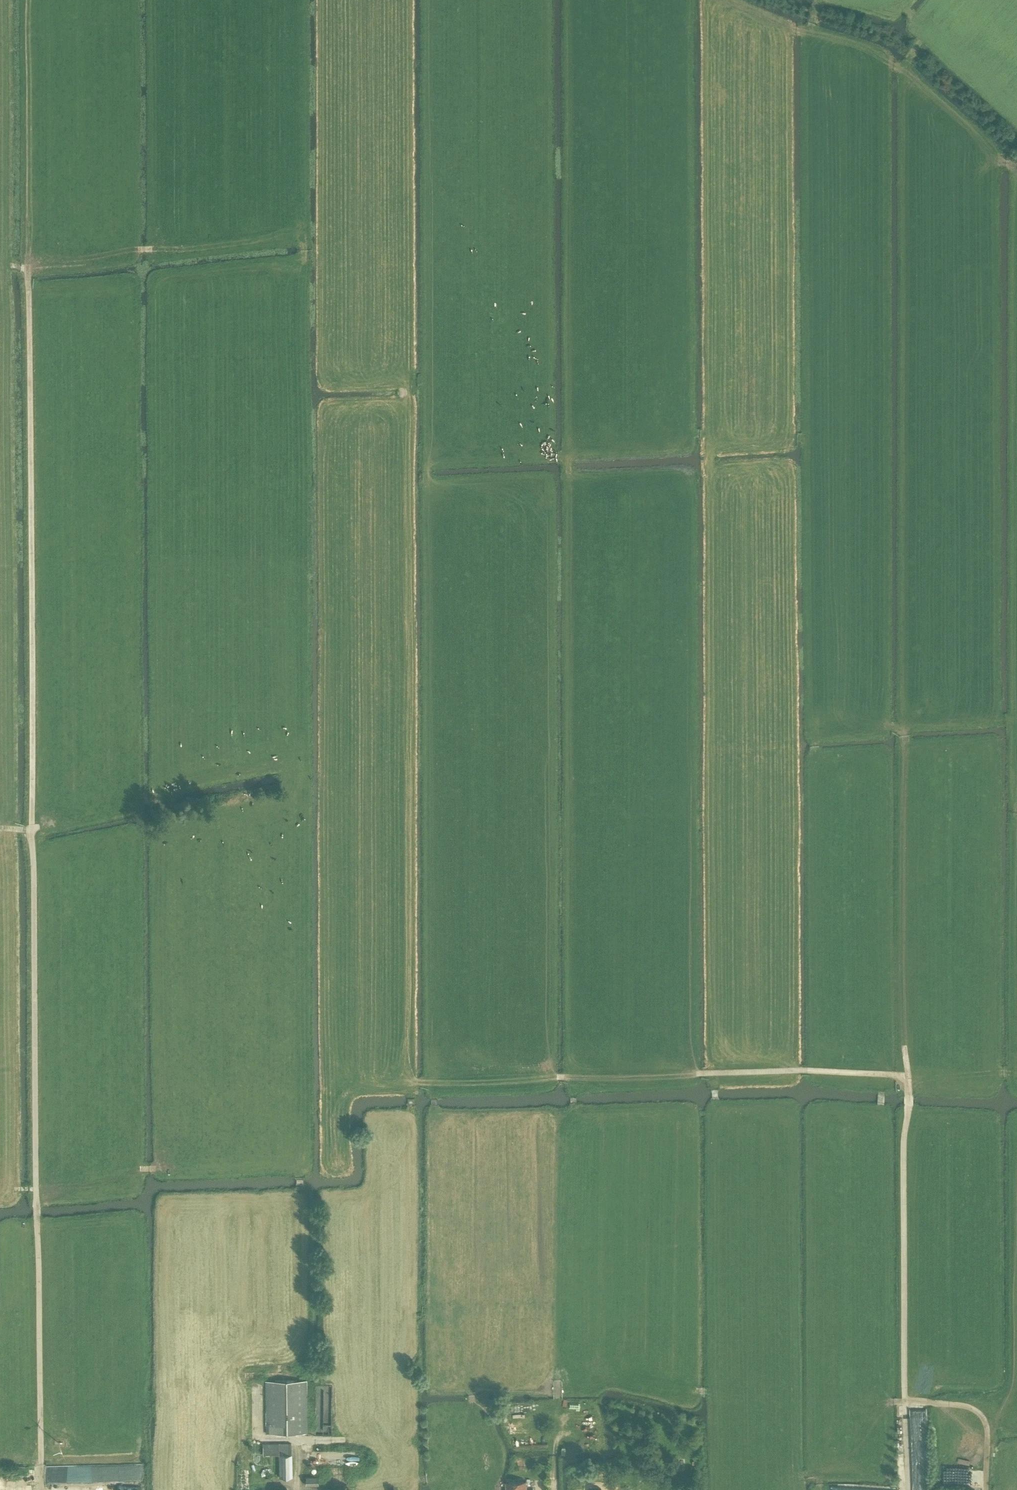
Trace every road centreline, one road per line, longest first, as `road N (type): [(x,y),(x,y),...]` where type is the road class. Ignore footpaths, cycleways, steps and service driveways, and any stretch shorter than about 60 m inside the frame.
road 1 (track): [(27,265),(31,830),(39,827)]
road 2 (track): [(909,1079),(796,1070),(406,1083)]
road 3 (track): [(904,1487),(905,1046)]
road 4 (track): [(31,830),(36,1190),(14,1190)]
road 5 (track): [(36,1190),(38,1489)]
road 6 (track): [(890,1402),(971,1408),(985,1420),(987,1489)]

